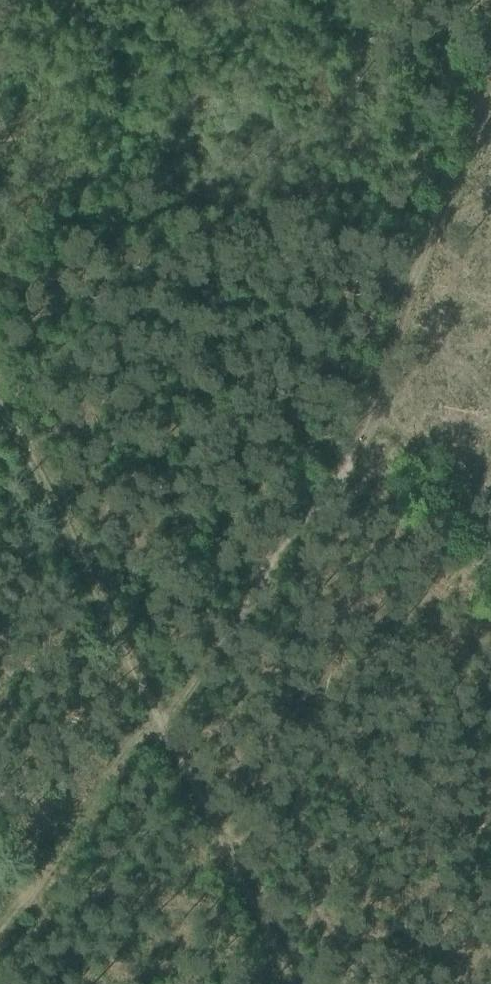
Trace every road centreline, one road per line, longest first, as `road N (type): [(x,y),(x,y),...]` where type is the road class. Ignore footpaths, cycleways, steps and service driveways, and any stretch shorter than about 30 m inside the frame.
road 1 (track): [(488,0),(488,75),(467,156),(415,257),(346,466),(289,534),(243,619),(159,720)]
road 2 (track): [(159,720),(0,409)]
road 3 (track): [(295,983),(159,720)]
road 4 (track): [(159,720),(0,922)]

